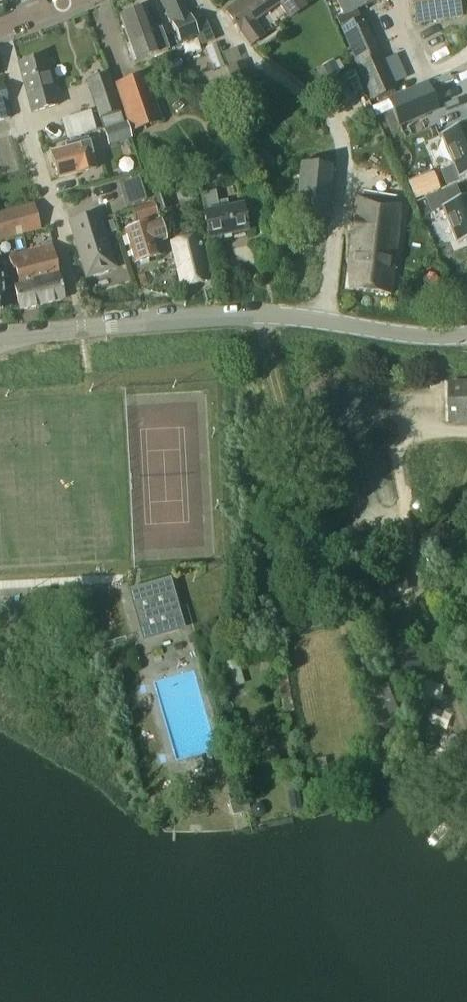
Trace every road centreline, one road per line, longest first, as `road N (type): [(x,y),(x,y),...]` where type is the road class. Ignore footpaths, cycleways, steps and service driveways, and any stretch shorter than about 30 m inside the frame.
road 1 (tertiary): [(0,338),(257,314),(432,339),(466,335)]
road 2 (residential): [(73,298),(0,41)]
road 3 (track): [(305,488),(257,314)]
road 4 (track): [(466,726),(420,592)]

